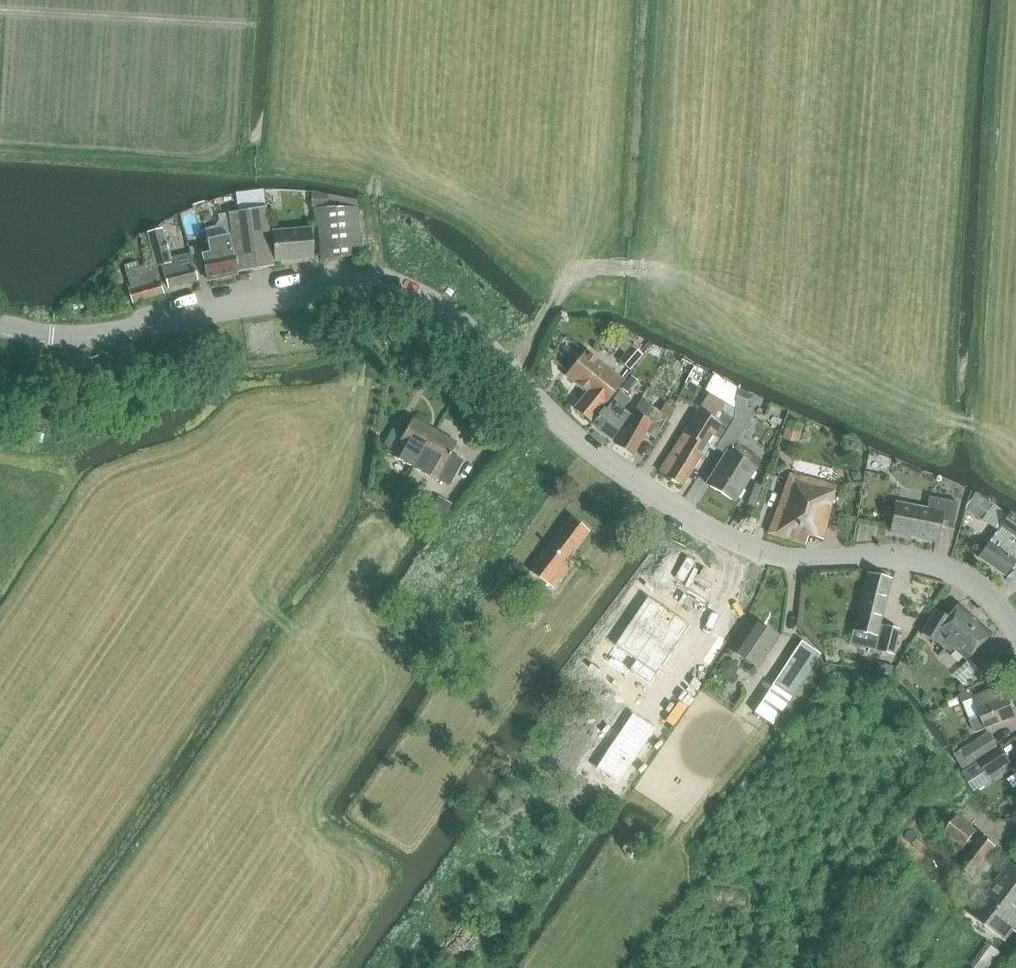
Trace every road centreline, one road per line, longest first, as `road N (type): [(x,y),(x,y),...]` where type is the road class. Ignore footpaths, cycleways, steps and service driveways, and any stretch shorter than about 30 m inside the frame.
road 1 (tertiary): [(1015,635),(967,581),(938,565),(865,554),(796,559),(706,524),(557,421),(444,313),(378,277),(103,333),(51,338),(0,326)]
road 2 (track): [(987,433),(662,270),(574,271),(506,374)]
road 3 (track): [(308,807),(338,714),(316,648),(258,599),(176,720)]
road 4 (track): [(258,599),(256,577),(329,473),(355,414),(378,277)]
road 5 (track): [(381,151),(378,277)]

